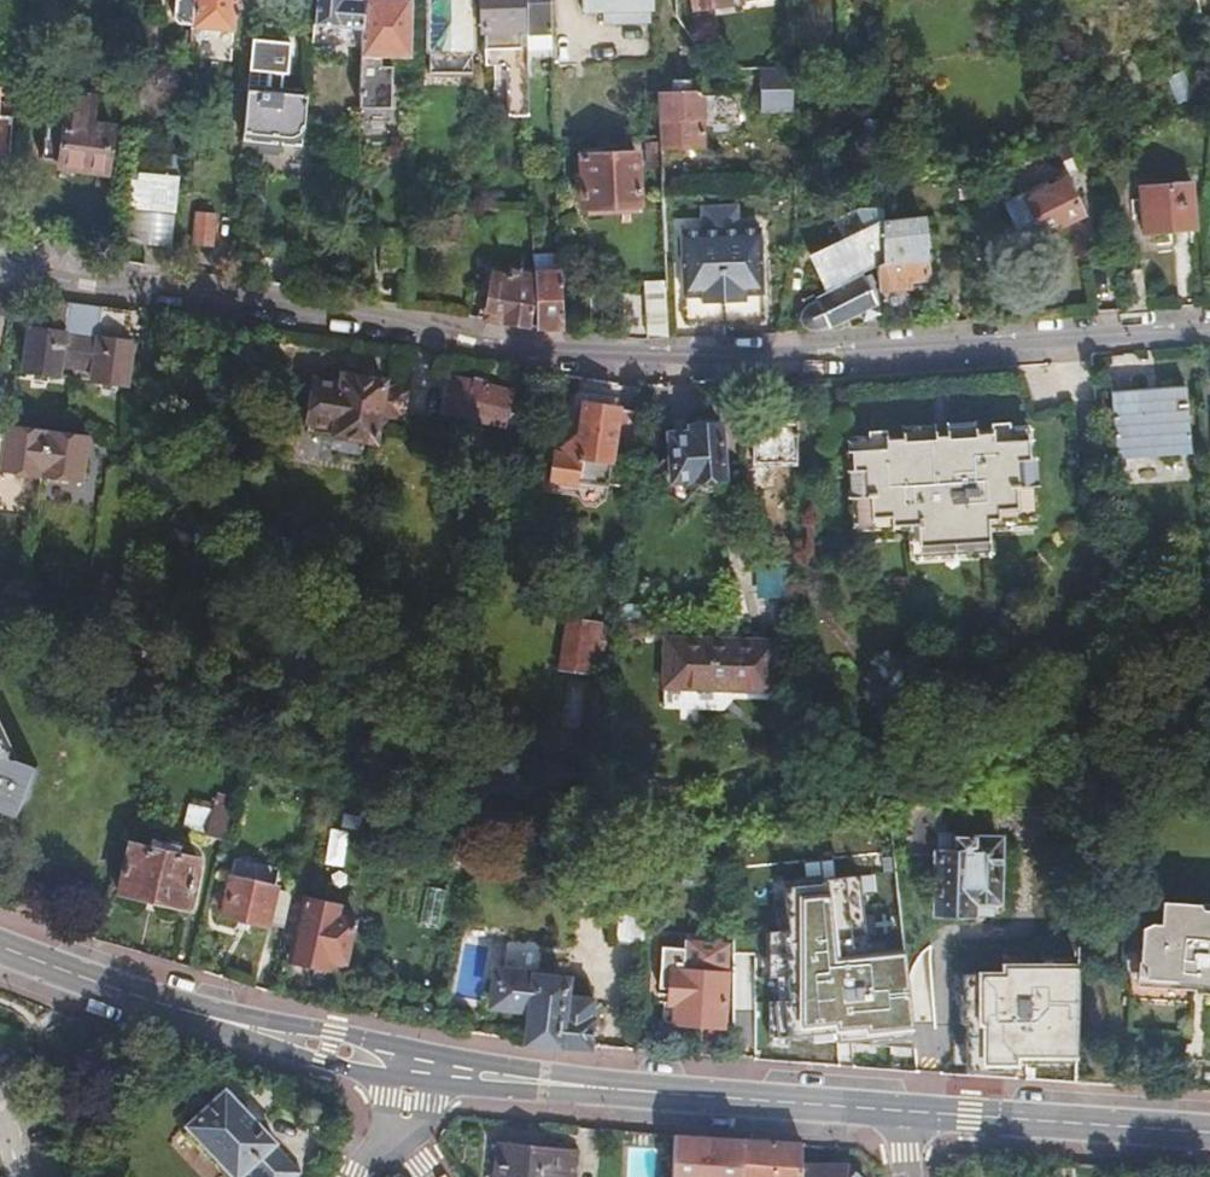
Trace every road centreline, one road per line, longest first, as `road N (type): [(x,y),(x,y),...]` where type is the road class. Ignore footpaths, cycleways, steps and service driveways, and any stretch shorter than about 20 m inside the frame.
road 1 (residential): [(0,272),(645,370),(1209,331)]
road 2 (secondary): [(900,1111),(583,1087),(418,1065)]
road 3 (secondary): [(418,1065),(224,1020),(0,943)]
road 4 (secondary): [(1209,1131),(900,1111)]

